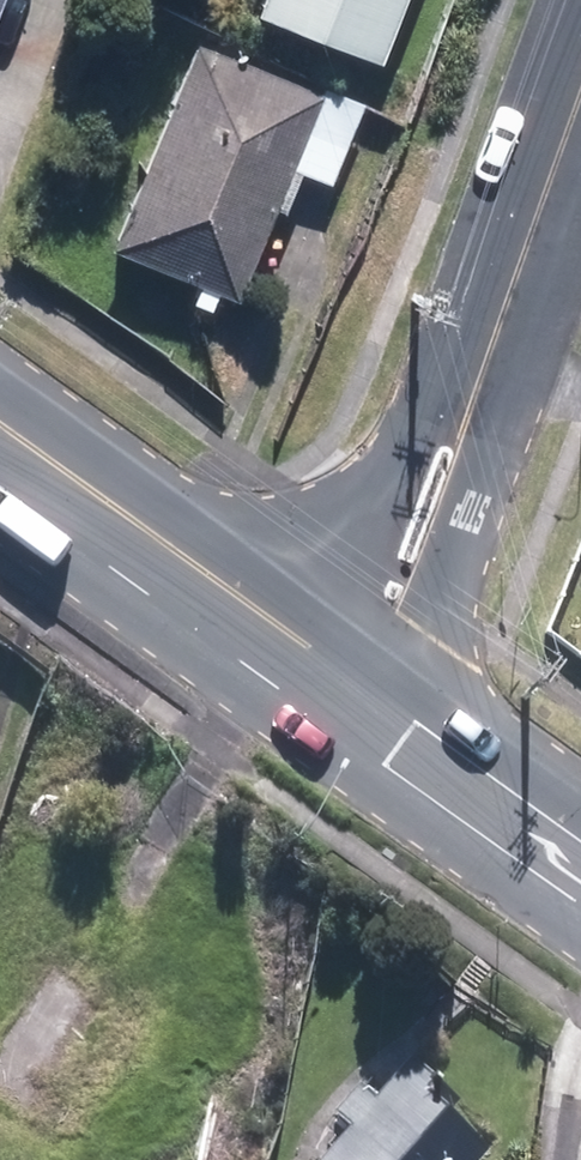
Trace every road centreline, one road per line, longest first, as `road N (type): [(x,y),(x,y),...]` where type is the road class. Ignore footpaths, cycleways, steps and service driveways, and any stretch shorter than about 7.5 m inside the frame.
road 1 (residential): [(360,698),(580,15)]
road 2 (secondary): [(360,698),(0,436)]
road 3 (secondary): [(580,868),(360,698)]

